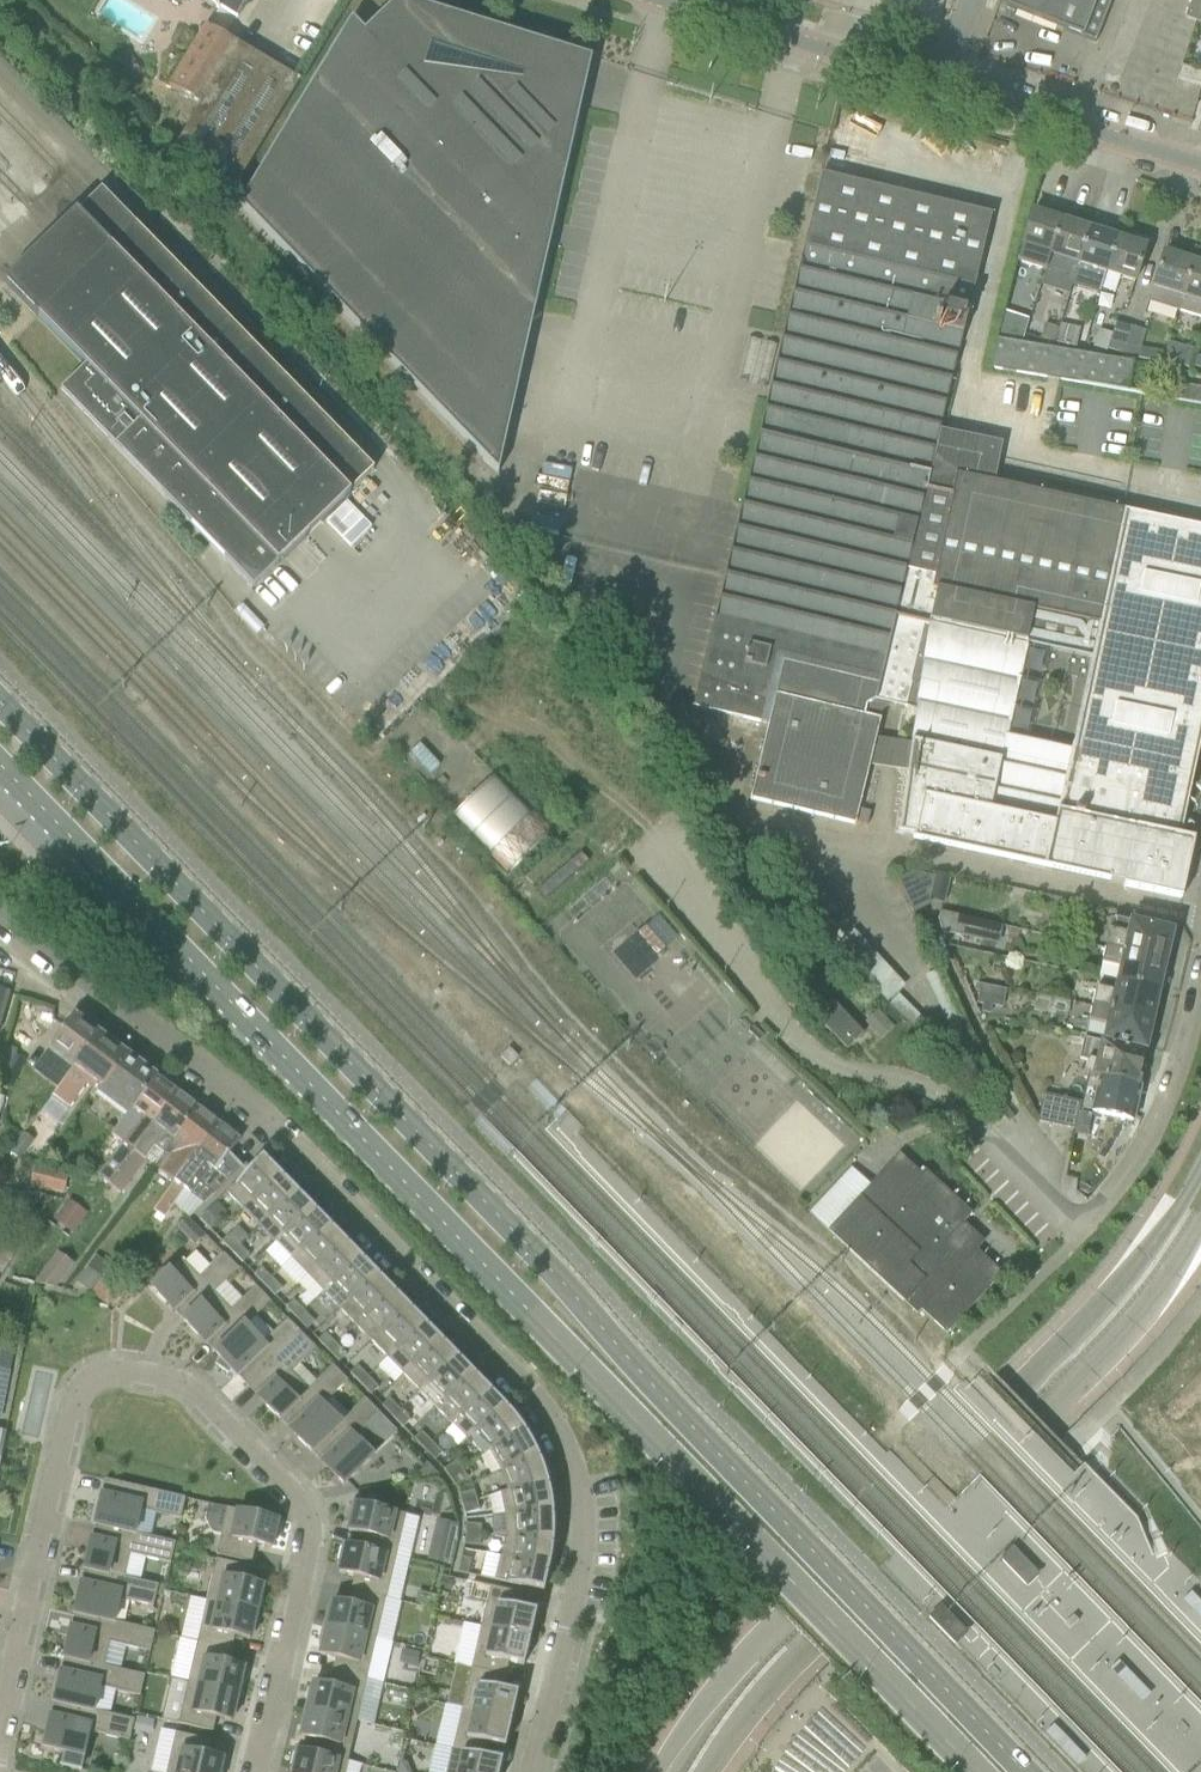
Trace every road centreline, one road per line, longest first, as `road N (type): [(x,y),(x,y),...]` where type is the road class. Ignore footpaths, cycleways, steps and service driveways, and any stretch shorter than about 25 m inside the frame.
road 1 (secondary): [(1028,1771),(0,699)]
road 2 (secondary): [(0,765),(974,1771)]
road 3 (residential): [(533,1771),(583,1534),(572,1459),(534,1393),(264,1114),(0,916)]
road 4 (residential): [(0,1733),(75,1399),(97,1381),(122,1374),(188,1389),(314,1517),(255,1771)]
road 5 (tertiary): [(1200,1167),(1109,1299),(770,1633),(659,1771)]
road 6 (tertiary): [(707,1771),(781,1678),(1136,1321),(1200,1231)]
road 7 (unclassified): [(941,88),(652,0)]
road 8 (residential): [(1200,968),(1167,1104),(1144,1153),(1082,1235)]
road 9 (unclassified): [(1200,167),(941,88)]
road 10 (track): [(652,831),(542,740),(506,726),(469,748)]
road 11 (track): [(959,1360),(887,1439),(953,1507)]
road 12 (track): [(1082,1235),(959,1360)]

